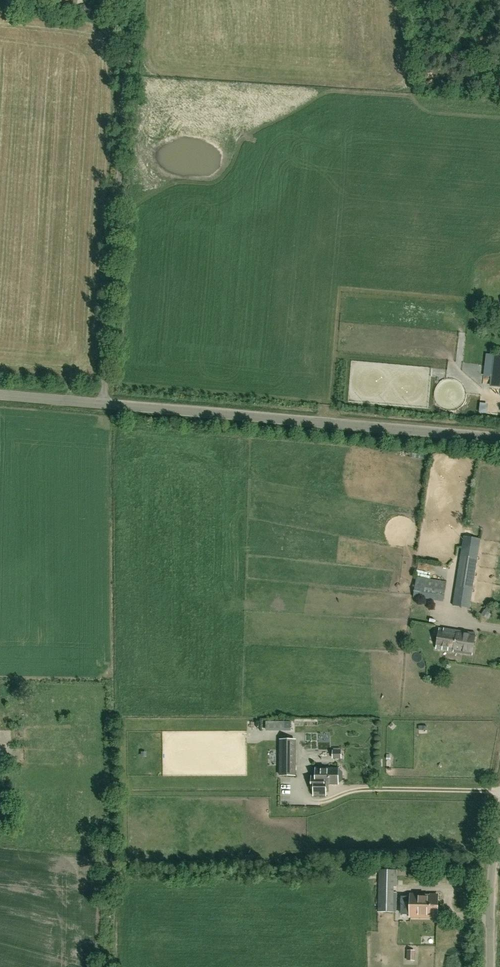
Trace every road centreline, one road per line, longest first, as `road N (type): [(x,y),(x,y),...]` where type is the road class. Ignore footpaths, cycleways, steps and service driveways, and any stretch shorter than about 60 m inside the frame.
road 1 (unclassified): [(0,394),(499,437)]
road 2 (track): [(104,405),(131,21)]
road 3 (unclassified): [(492,966),(499,831)]

